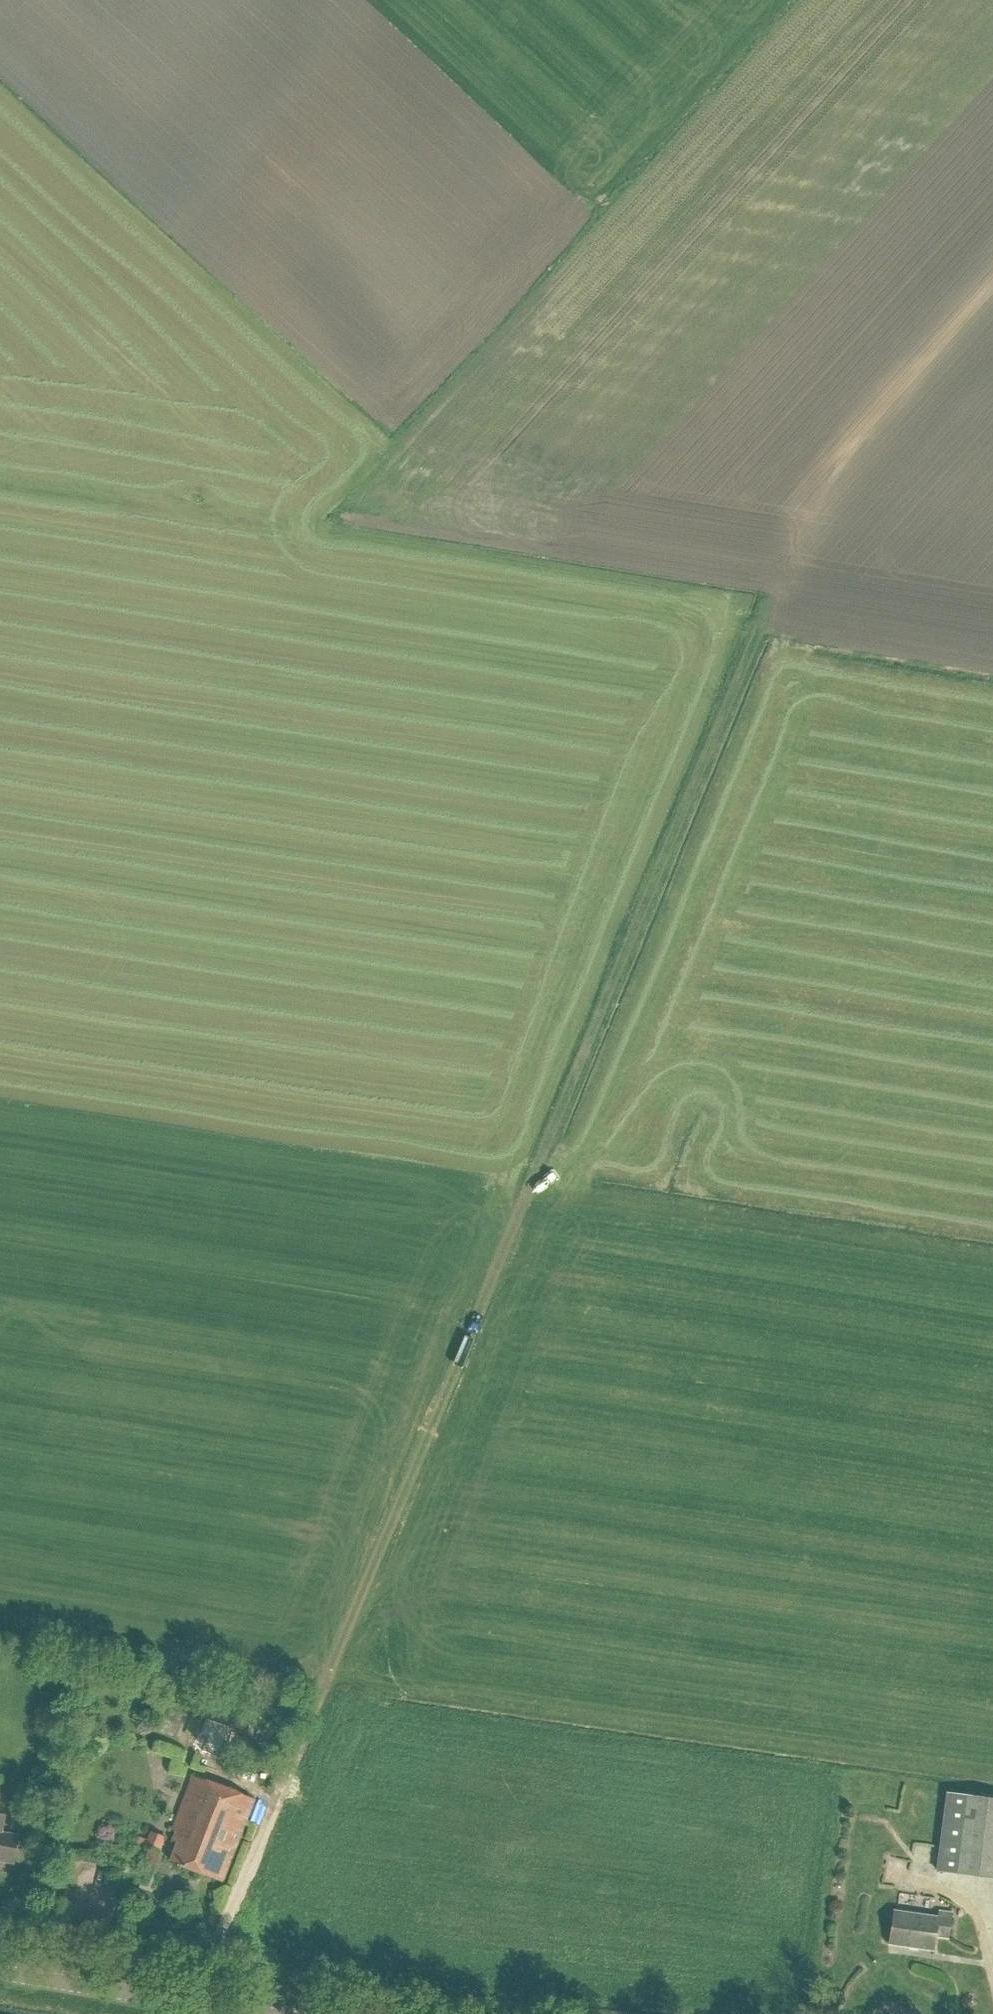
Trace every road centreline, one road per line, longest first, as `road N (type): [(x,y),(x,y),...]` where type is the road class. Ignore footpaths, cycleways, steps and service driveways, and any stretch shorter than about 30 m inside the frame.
road 1 (tertiary): [(276,2013),(0,1971)]

